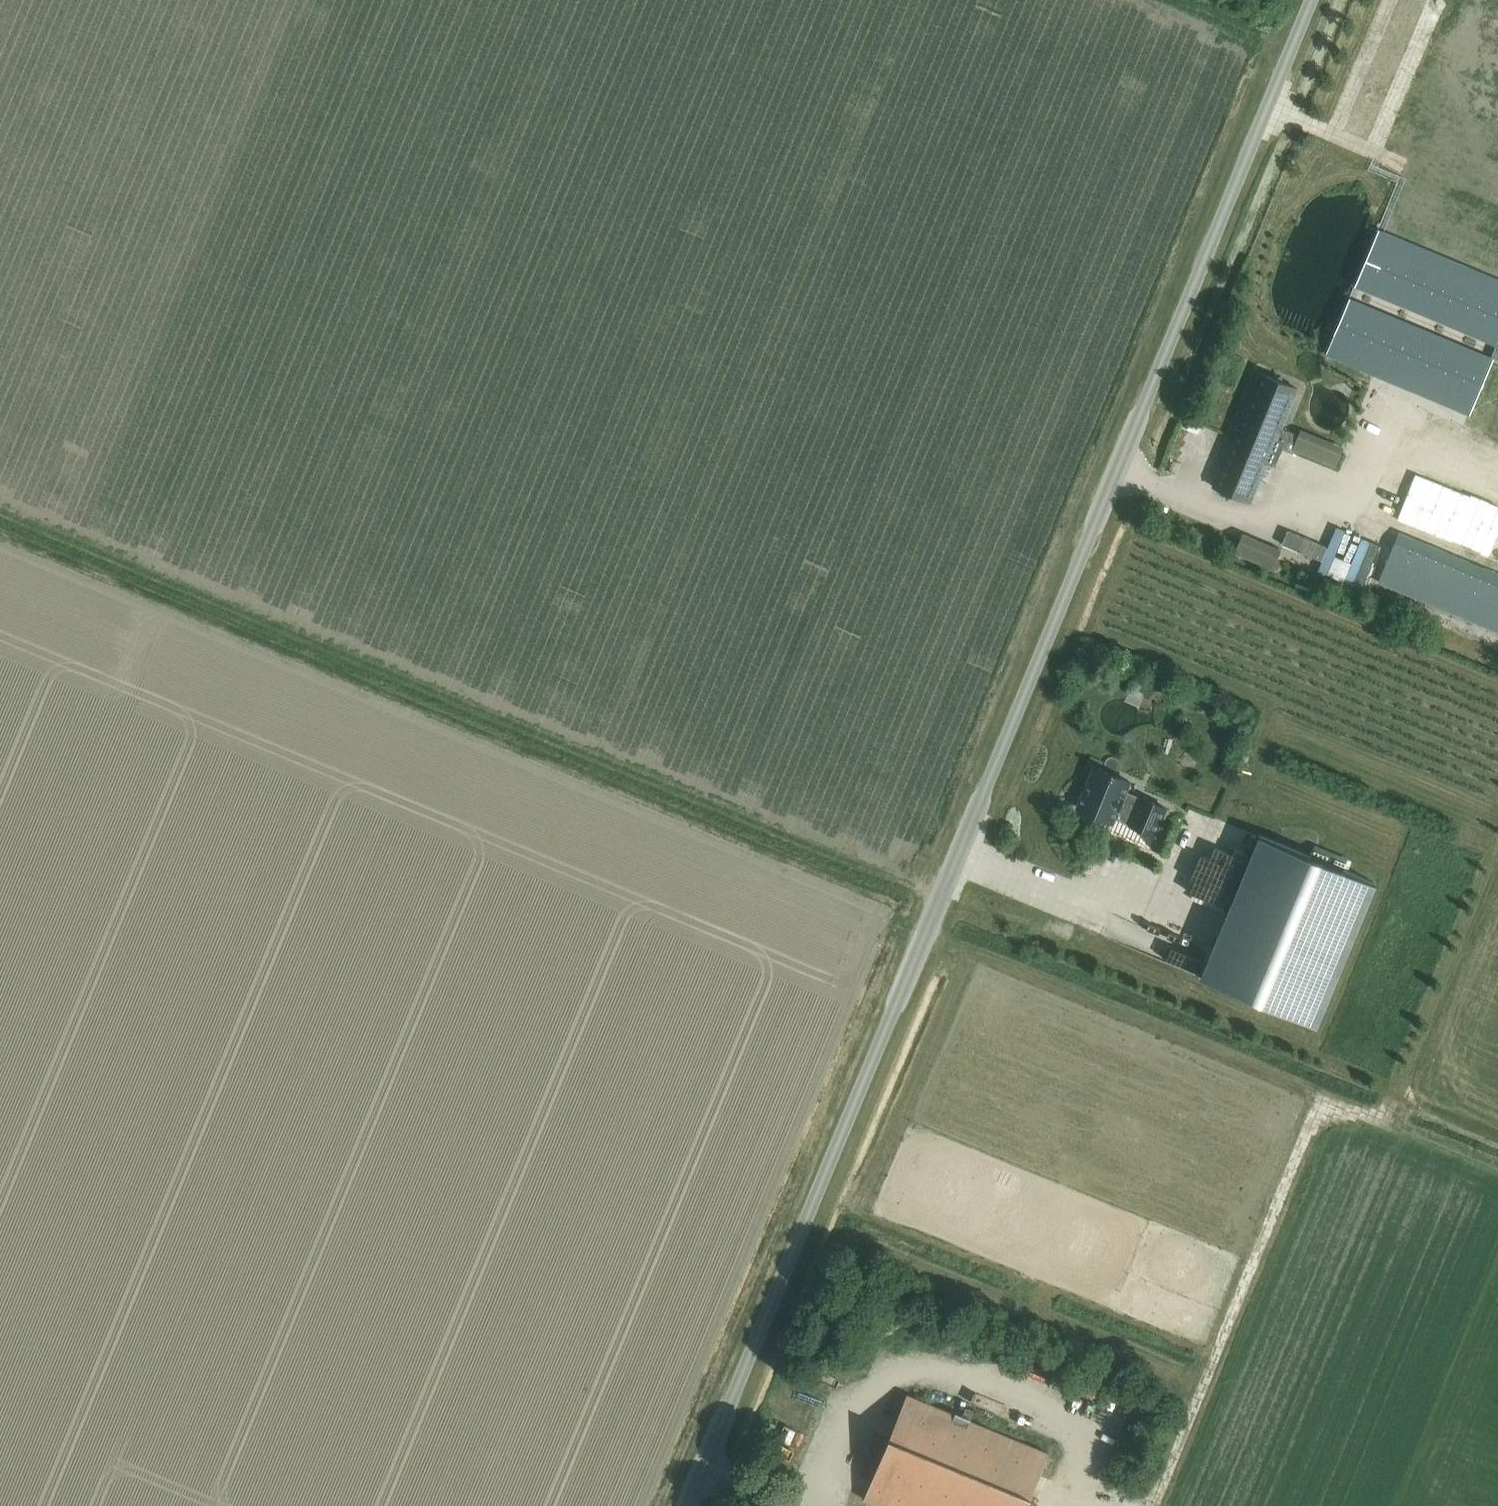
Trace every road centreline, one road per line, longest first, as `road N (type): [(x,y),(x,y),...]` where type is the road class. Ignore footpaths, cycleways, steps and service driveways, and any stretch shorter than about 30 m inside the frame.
road 1 (unclassified): [(674,1505),(1313,0)]

